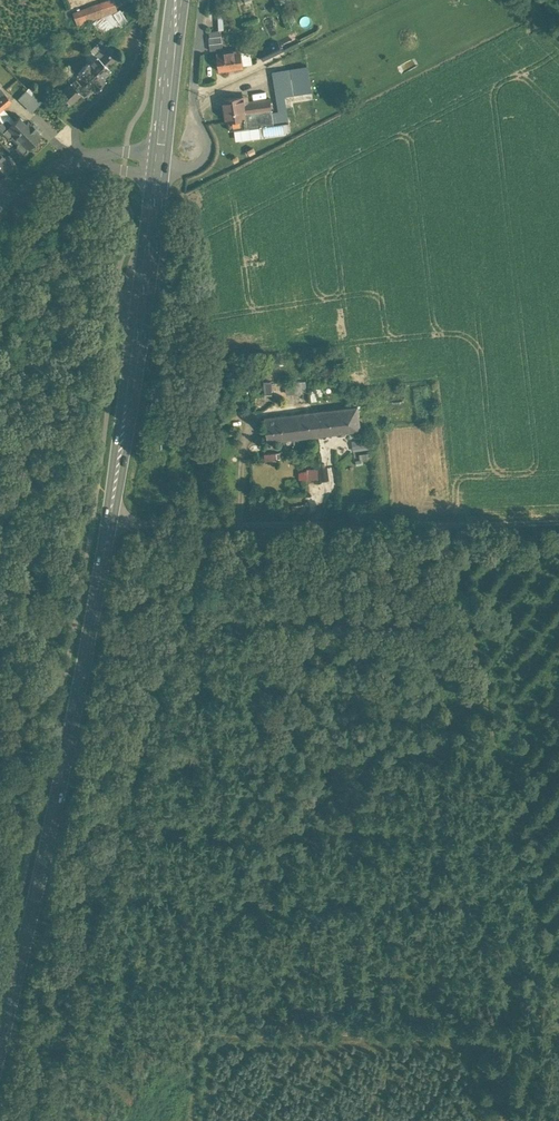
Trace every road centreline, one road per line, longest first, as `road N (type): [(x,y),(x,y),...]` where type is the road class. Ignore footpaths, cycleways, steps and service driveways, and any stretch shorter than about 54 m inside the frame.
road 1 (secondary): [(0,1054),(86,665),(159,165)]
road 2 (track): [(203,1044),(266,528)]
road 3 (track): [(558,1015),(446,530)]
road 4 (track): [(558,1037),(203,1044),(193,1120)]
road 5 (track): [(110,523),(446,530)]
road 6 (residential): [(204,0),(195,102),(211,148),(201,164),(159,165)]
road 7 (residential): [(159,165),(85,163),(45,178),(0,214)]
road 8 (secondary): [(159,165),(178,0)]

